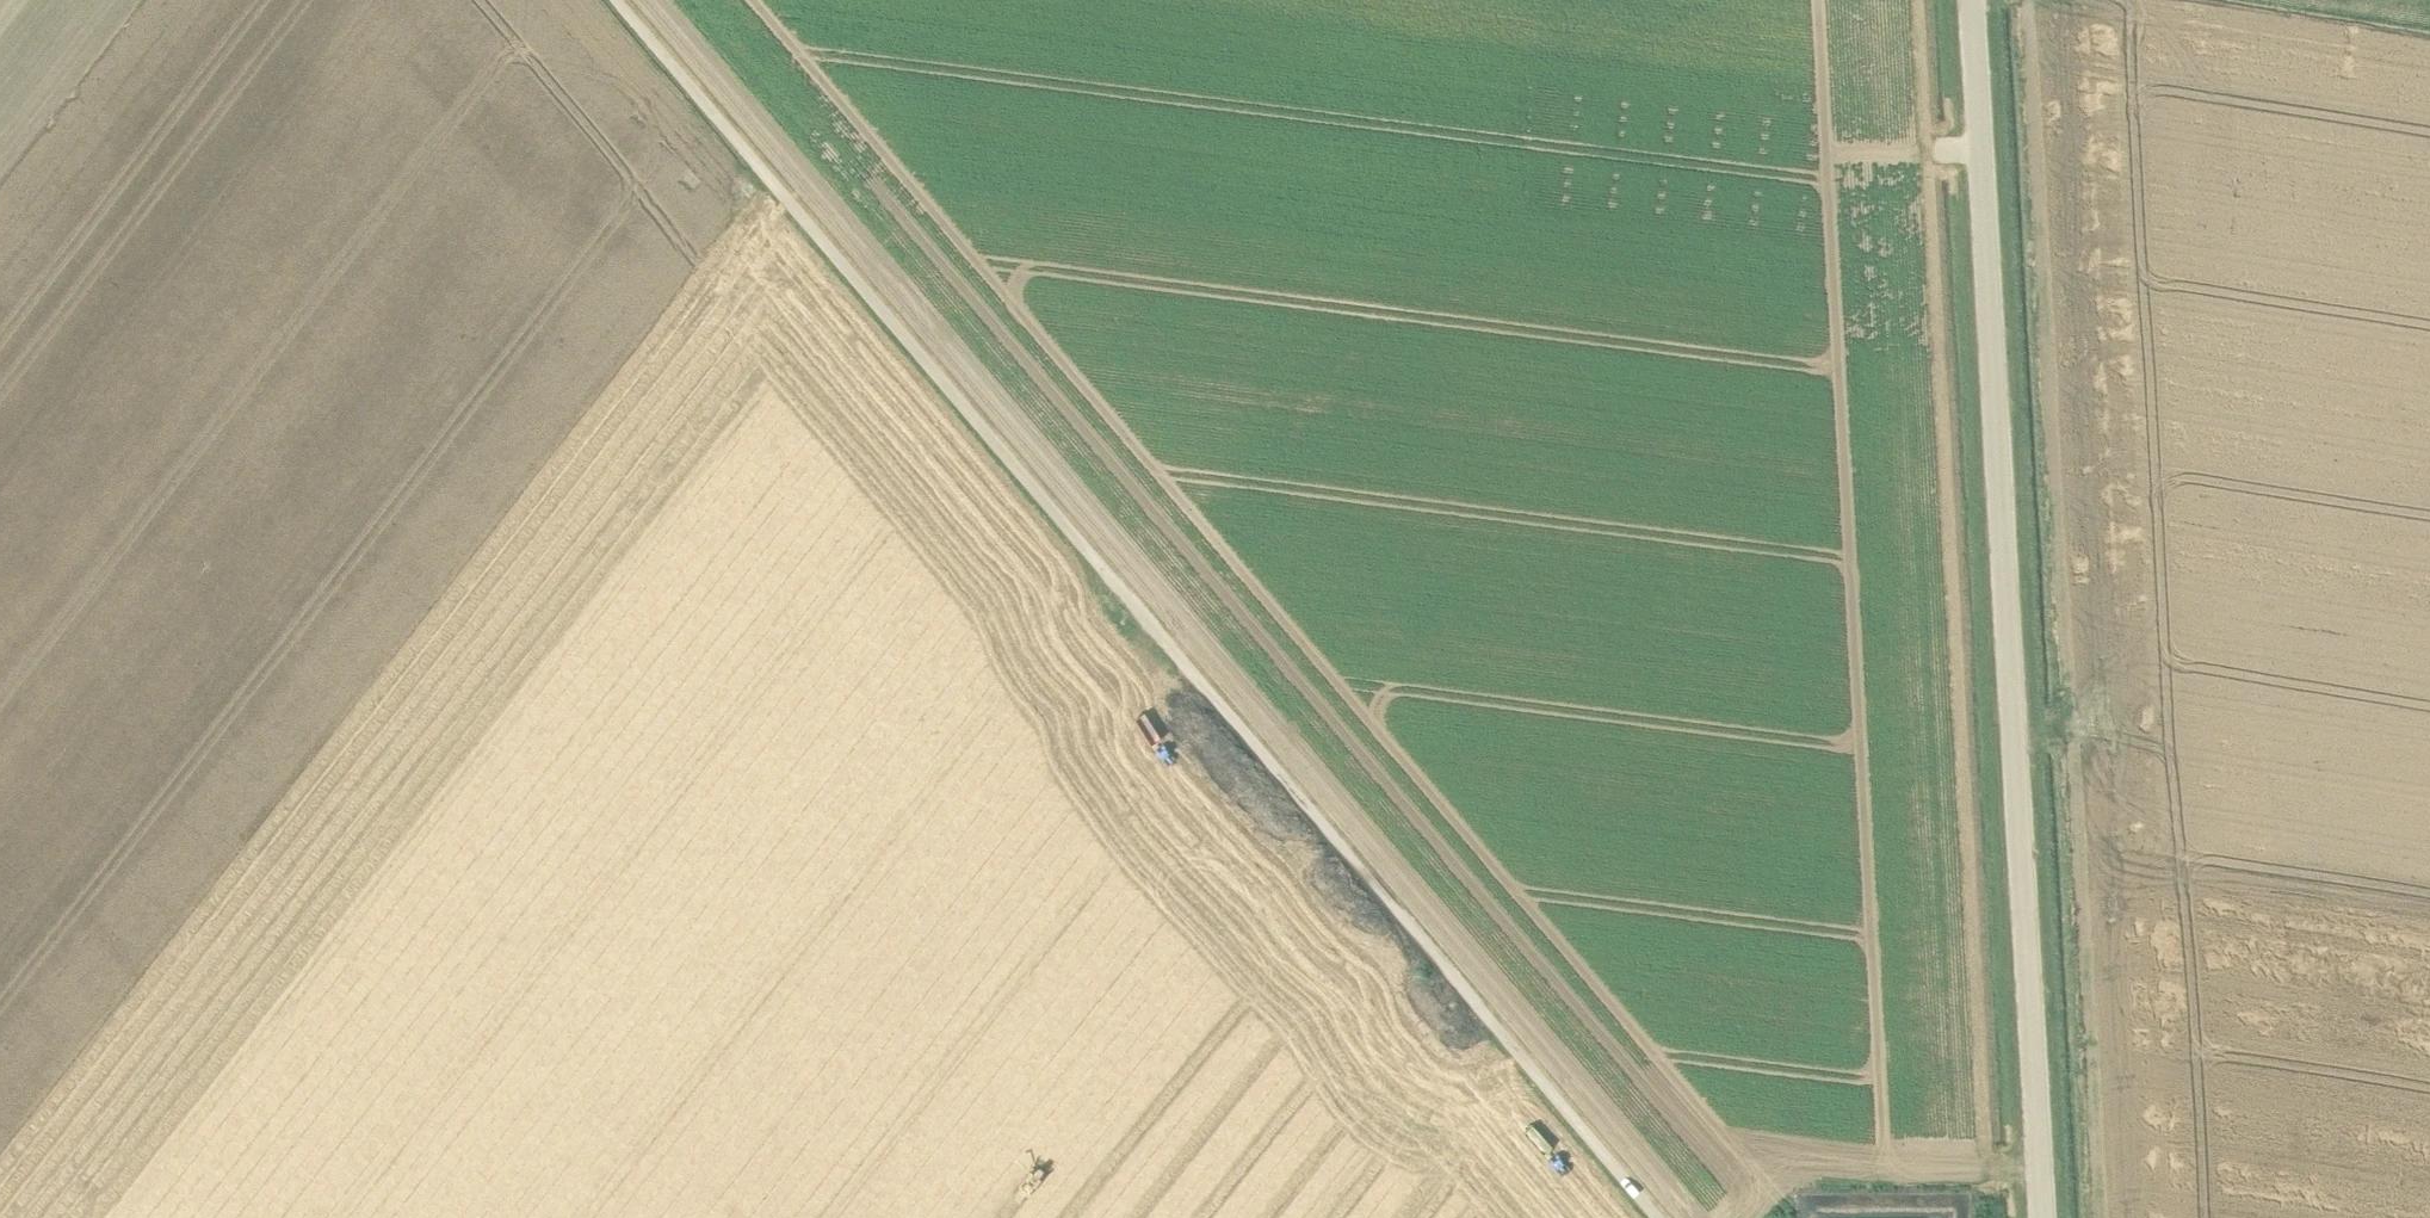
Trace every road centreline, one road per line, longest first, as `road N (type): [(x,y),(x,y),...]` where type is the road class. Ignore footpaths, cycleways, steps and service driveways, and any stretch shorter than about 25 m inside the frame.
road 1 (unclassified): [(1656,1217),(616,0)]
road 2 (unclassified): [(2043,1217),(1972,0)]

